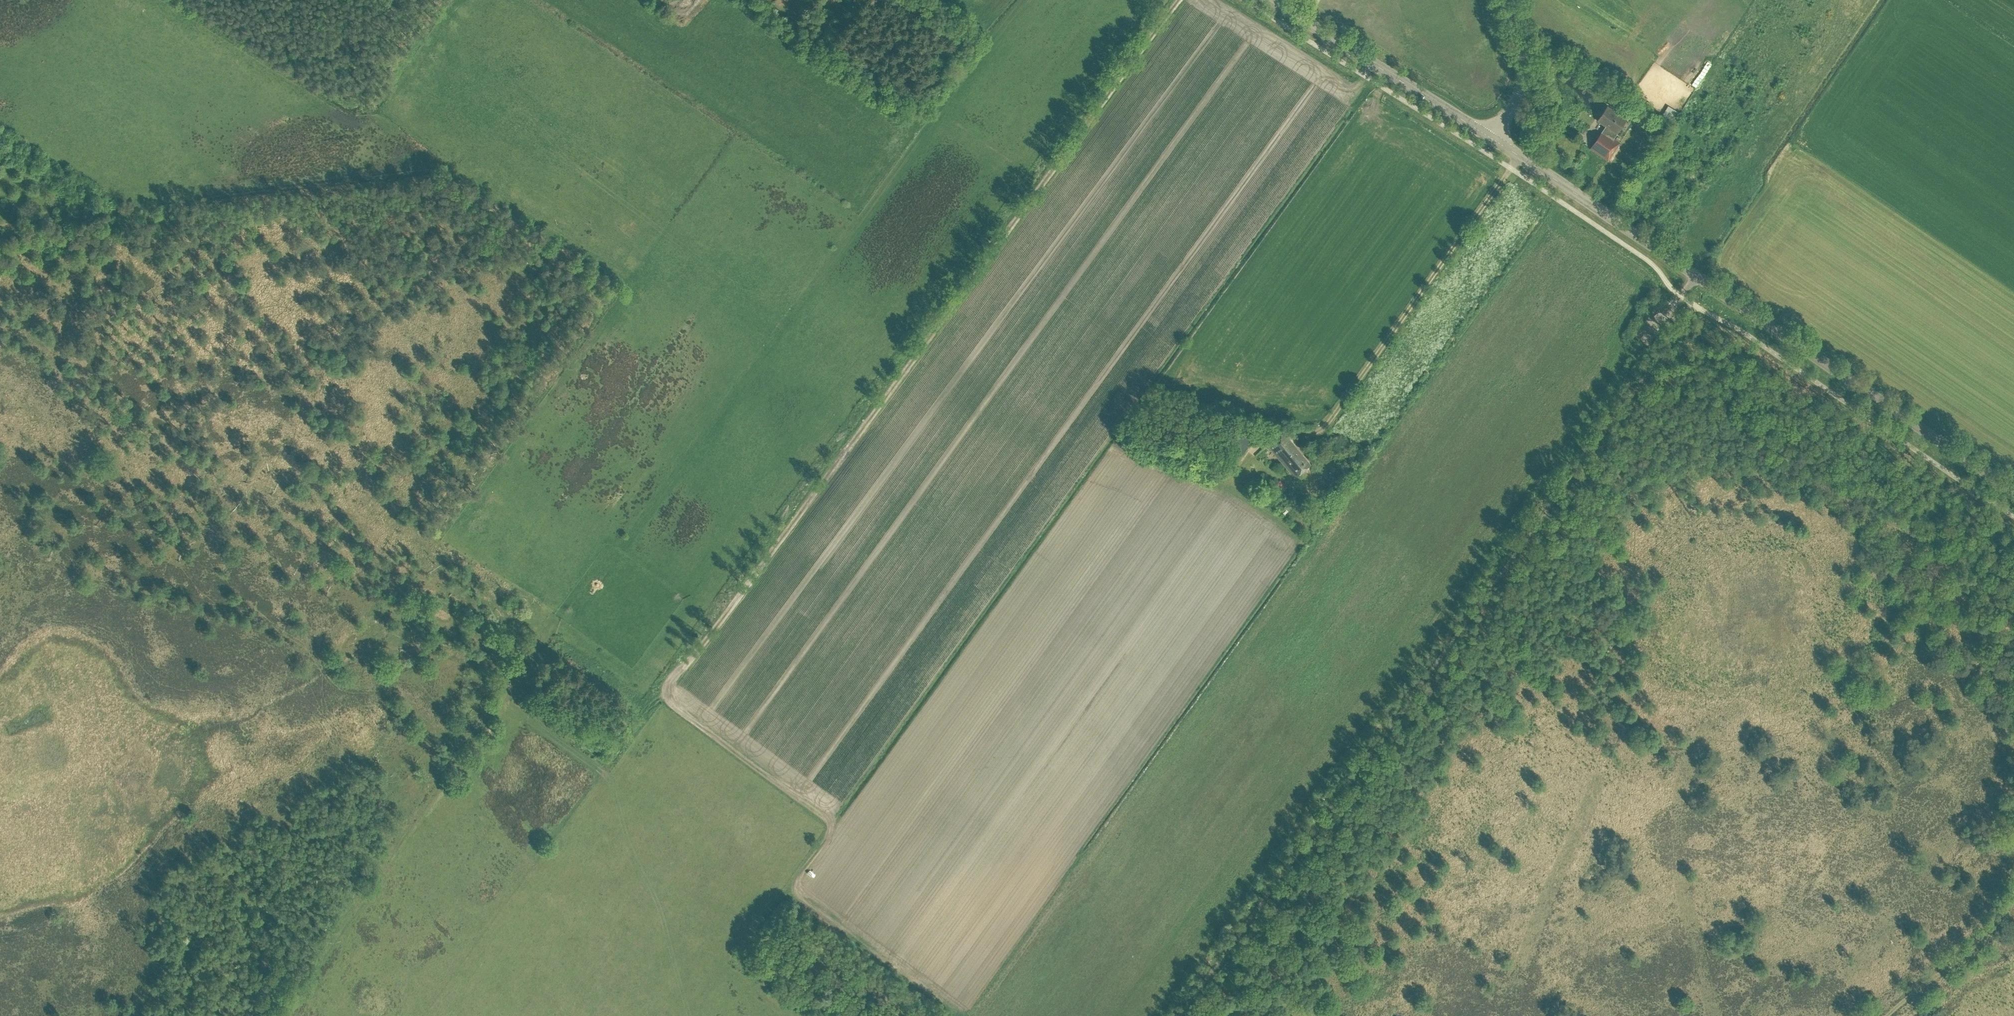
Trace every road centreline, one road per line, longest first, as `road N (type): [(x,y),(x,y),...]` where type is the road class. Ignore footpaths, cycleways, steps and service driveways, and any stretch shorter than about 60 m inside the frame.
road 1 (track): [(1174,0),(667,686),(669,703),(838,827)]
road 2 (track): [(750,947),(1122,436),(1222,471)]
road 3 (tertiary): [(2013,491),(1491,136)]
road 4 (track): [(765,350),(971,65),(1027,0)]
road 5 (track): [(1520,156),(1321,428)]
road 6 (tertiary): [(1491,136),(1273,0)]
road 7 (tertiary): [(1491,136),(1524,77),(1509,0)]

